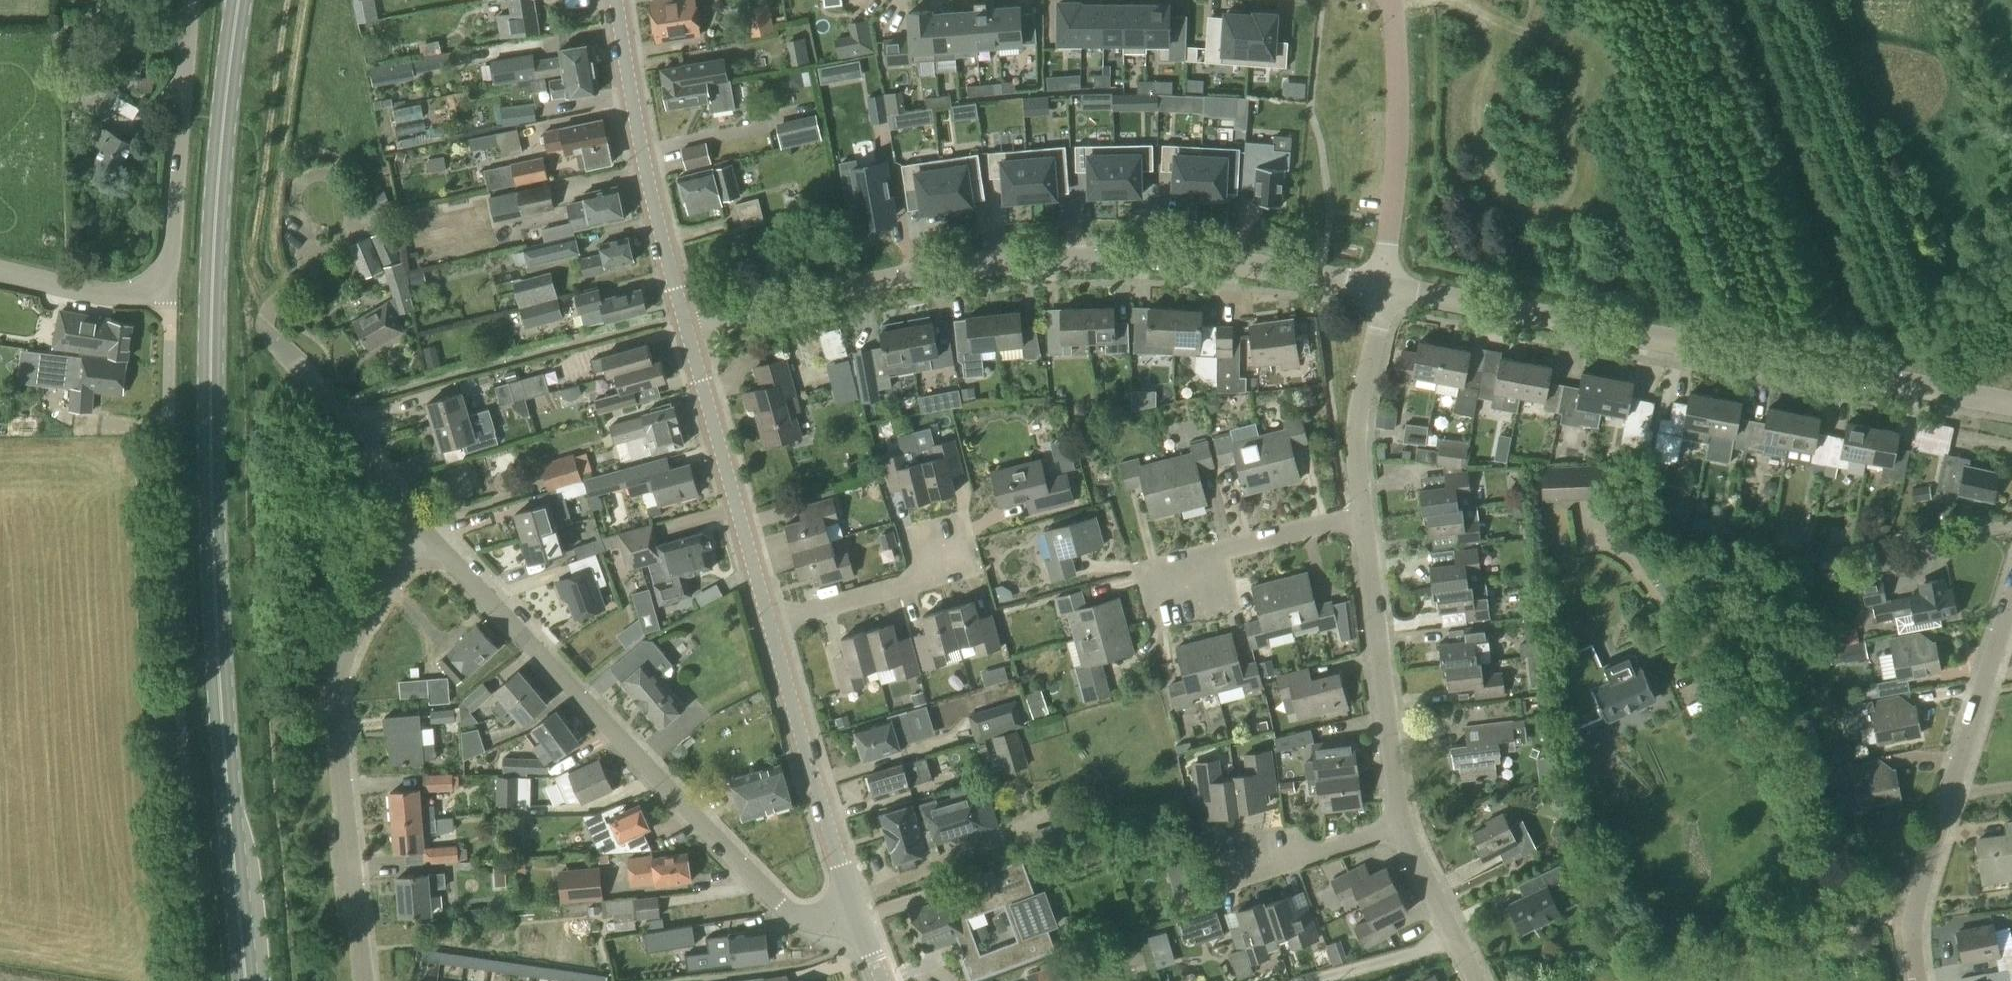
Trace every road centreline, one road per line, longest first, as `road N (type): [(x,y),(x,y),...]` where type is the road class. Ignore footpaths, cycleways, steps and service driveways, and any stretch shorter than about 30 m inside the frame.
road 1 (primary): [(249,980),(220,672),(212,301),(242,0)]
road 2 (residential): [(687,333),(856,288),(995,264),(1157,260),(1387,290)]
road 3 (residential): [(2011,406),(1387,290)]
road 4 (residential): [(851,908),(816,920),(782,906),(432,536)]
road 5 (residential): [(364,980),(336,691),(364,615),(390,574),(432,536)]
road 6 (residential): [(1916,980),(1911,950),(1925,866),(2011,570)]
road 7 (tertiary): [(687,333),(652,198),(616,0)]
road 8 (residential): [(1399,829),(1360,518)]
road 9 (tertiary): [(768,621),(687,333)]
road 10 (tertiary): [(851,908),(768,621)]
road 11 (residential): [(1390,0),(1387,290)]
road 12 (unclassified): [(194,0),(168,288)]
road 13 (residential): [(432,536),(270,340)]
road 14 (residential): [(1360,518),(1352,453),(1387,290)]
road 15 (residential): [(768,621),(952,572),(942,536)]
road 16 (residential): [(1151,571),(1360,518)]
road 17 (residential): [(1231,881),(1399,829)]
road 18 (unclassified): [(168,288),(169,462)]
road 19 (unclassified): [(168,288),(108,295),(0,271)]
road 20 (residential): [(1476,980),(1399,829)]

